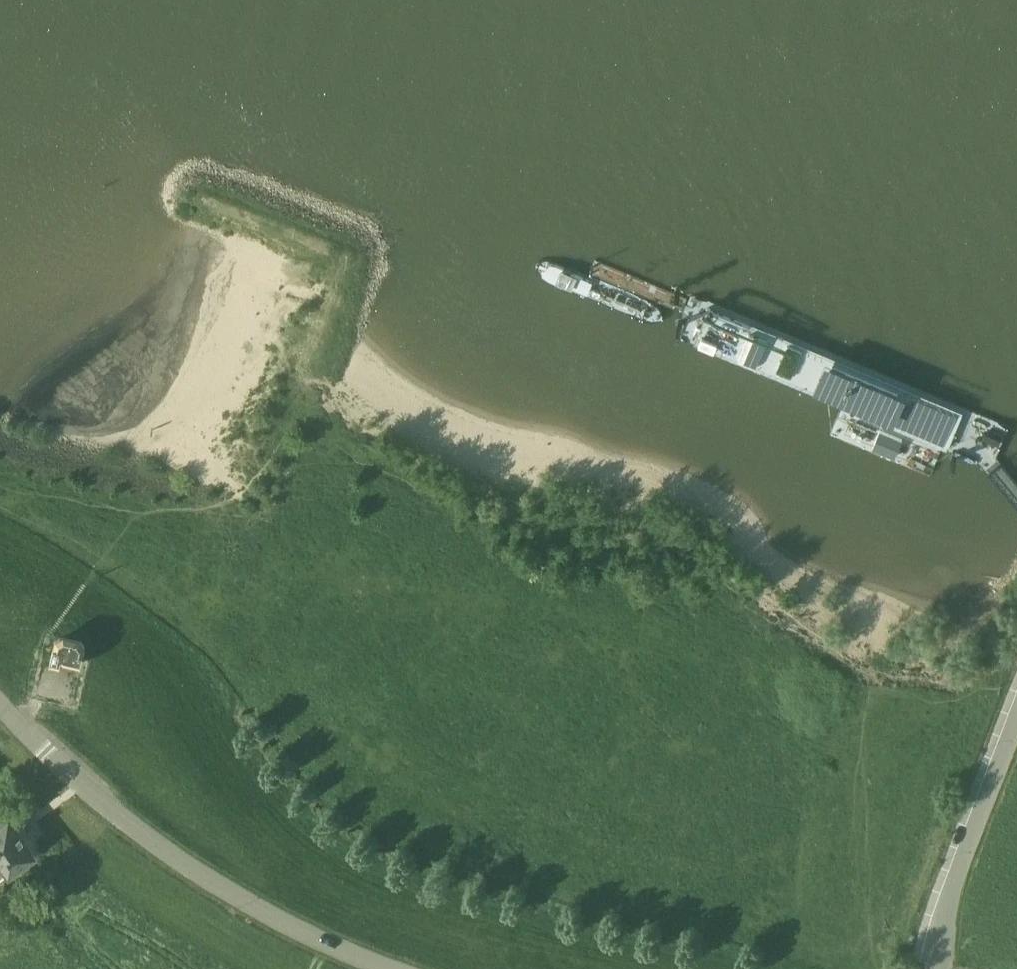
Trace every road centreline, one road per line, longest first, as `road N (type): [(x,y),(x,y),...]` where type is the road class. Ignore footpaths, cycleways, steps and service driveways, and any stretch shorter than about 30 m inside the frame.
road 1 (unclassified): [(387,968),(248,903),(136,830),(0,707)]
road 2 (unclassified): [(937,968),(943,903),(1016,720)]

